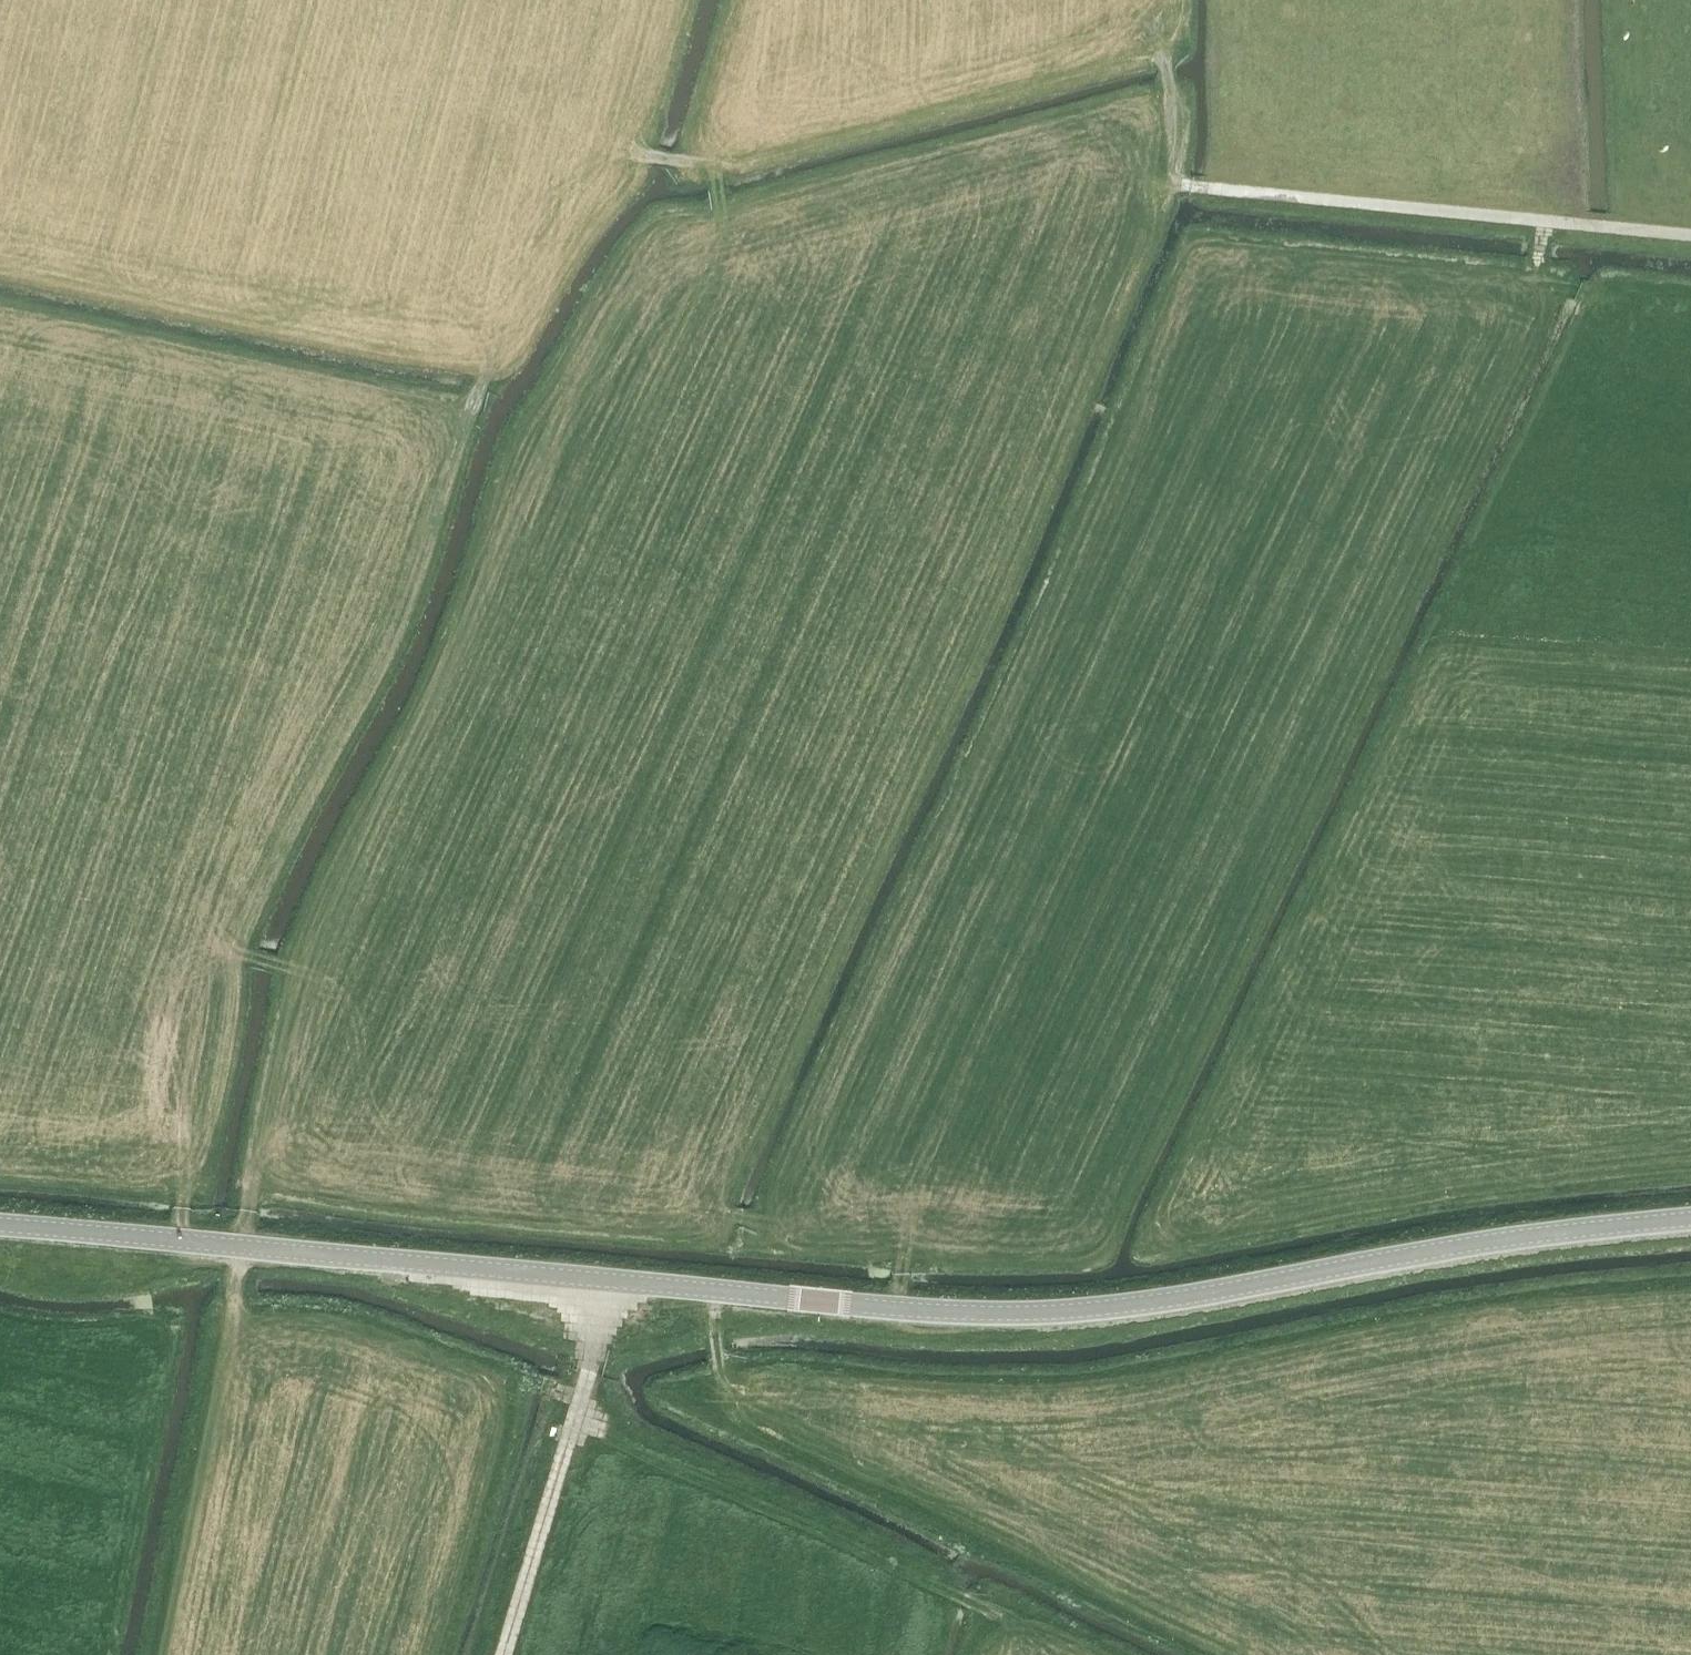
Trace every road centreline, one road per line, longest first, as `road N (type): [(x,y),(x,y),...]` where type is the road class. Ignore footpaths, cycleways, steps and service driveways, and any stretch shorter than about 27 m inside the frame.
road 1 (tertiary): [(0,1225),(995,1314),(1170,1300),(1480,1243),(1690,1219)]

